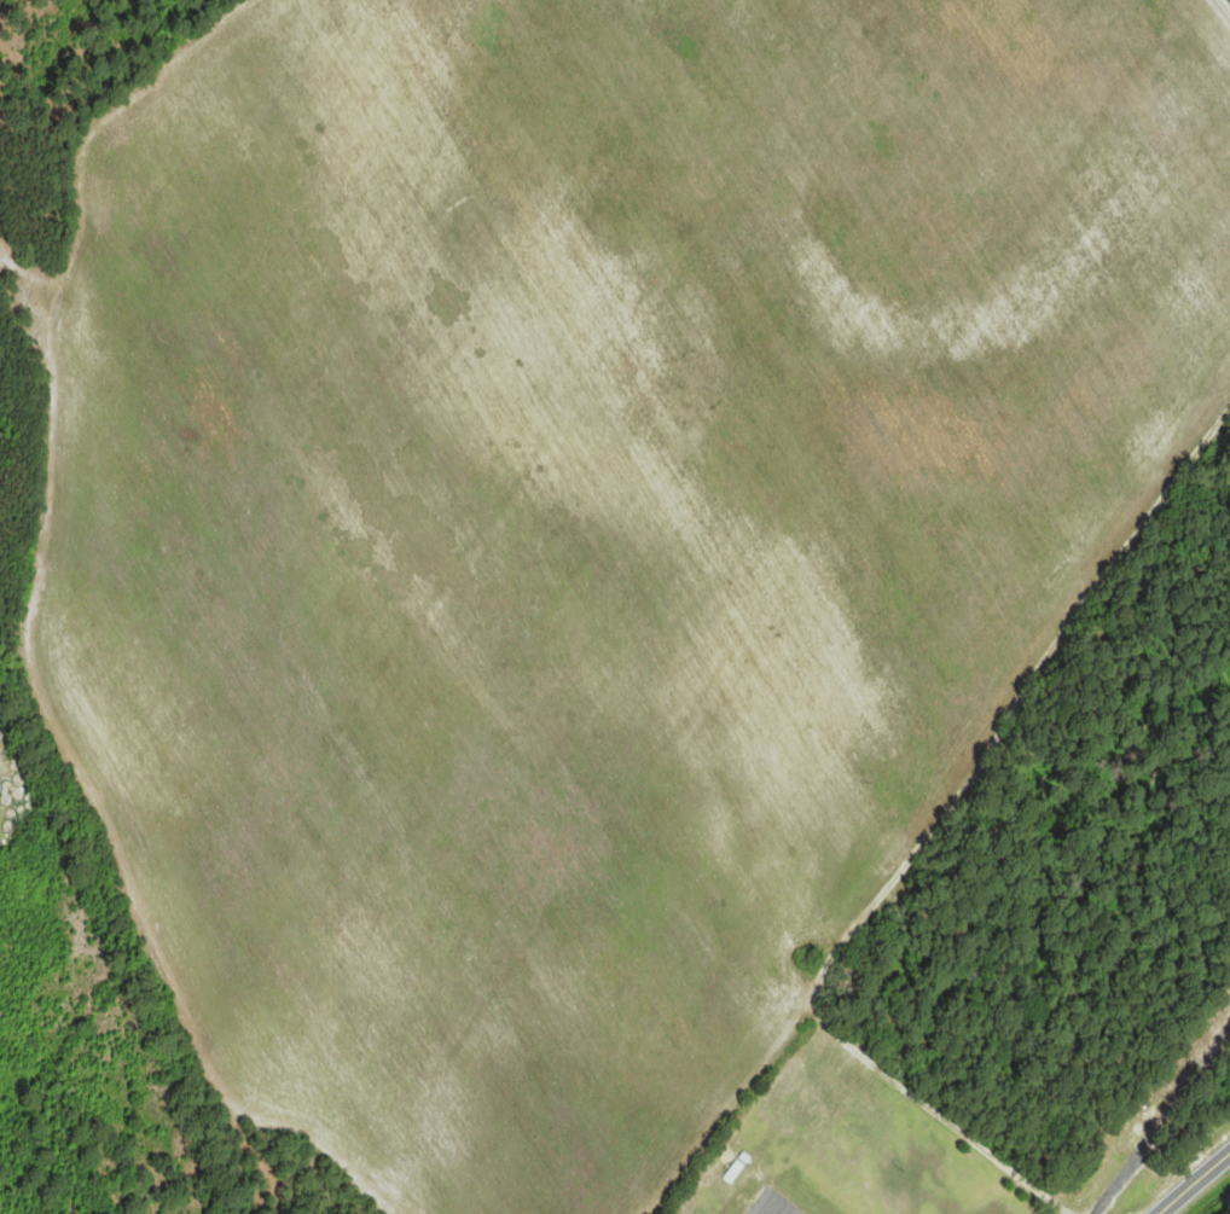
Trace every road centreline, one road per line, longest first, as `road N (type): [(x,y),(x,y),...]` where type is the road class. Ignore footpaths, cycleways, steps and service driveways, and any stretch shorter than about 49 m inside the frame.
road 1 (track): [(1229,412),(1058,639),(959,795),(818,984),(819,1010),(854,1047),(1070,1213)]

